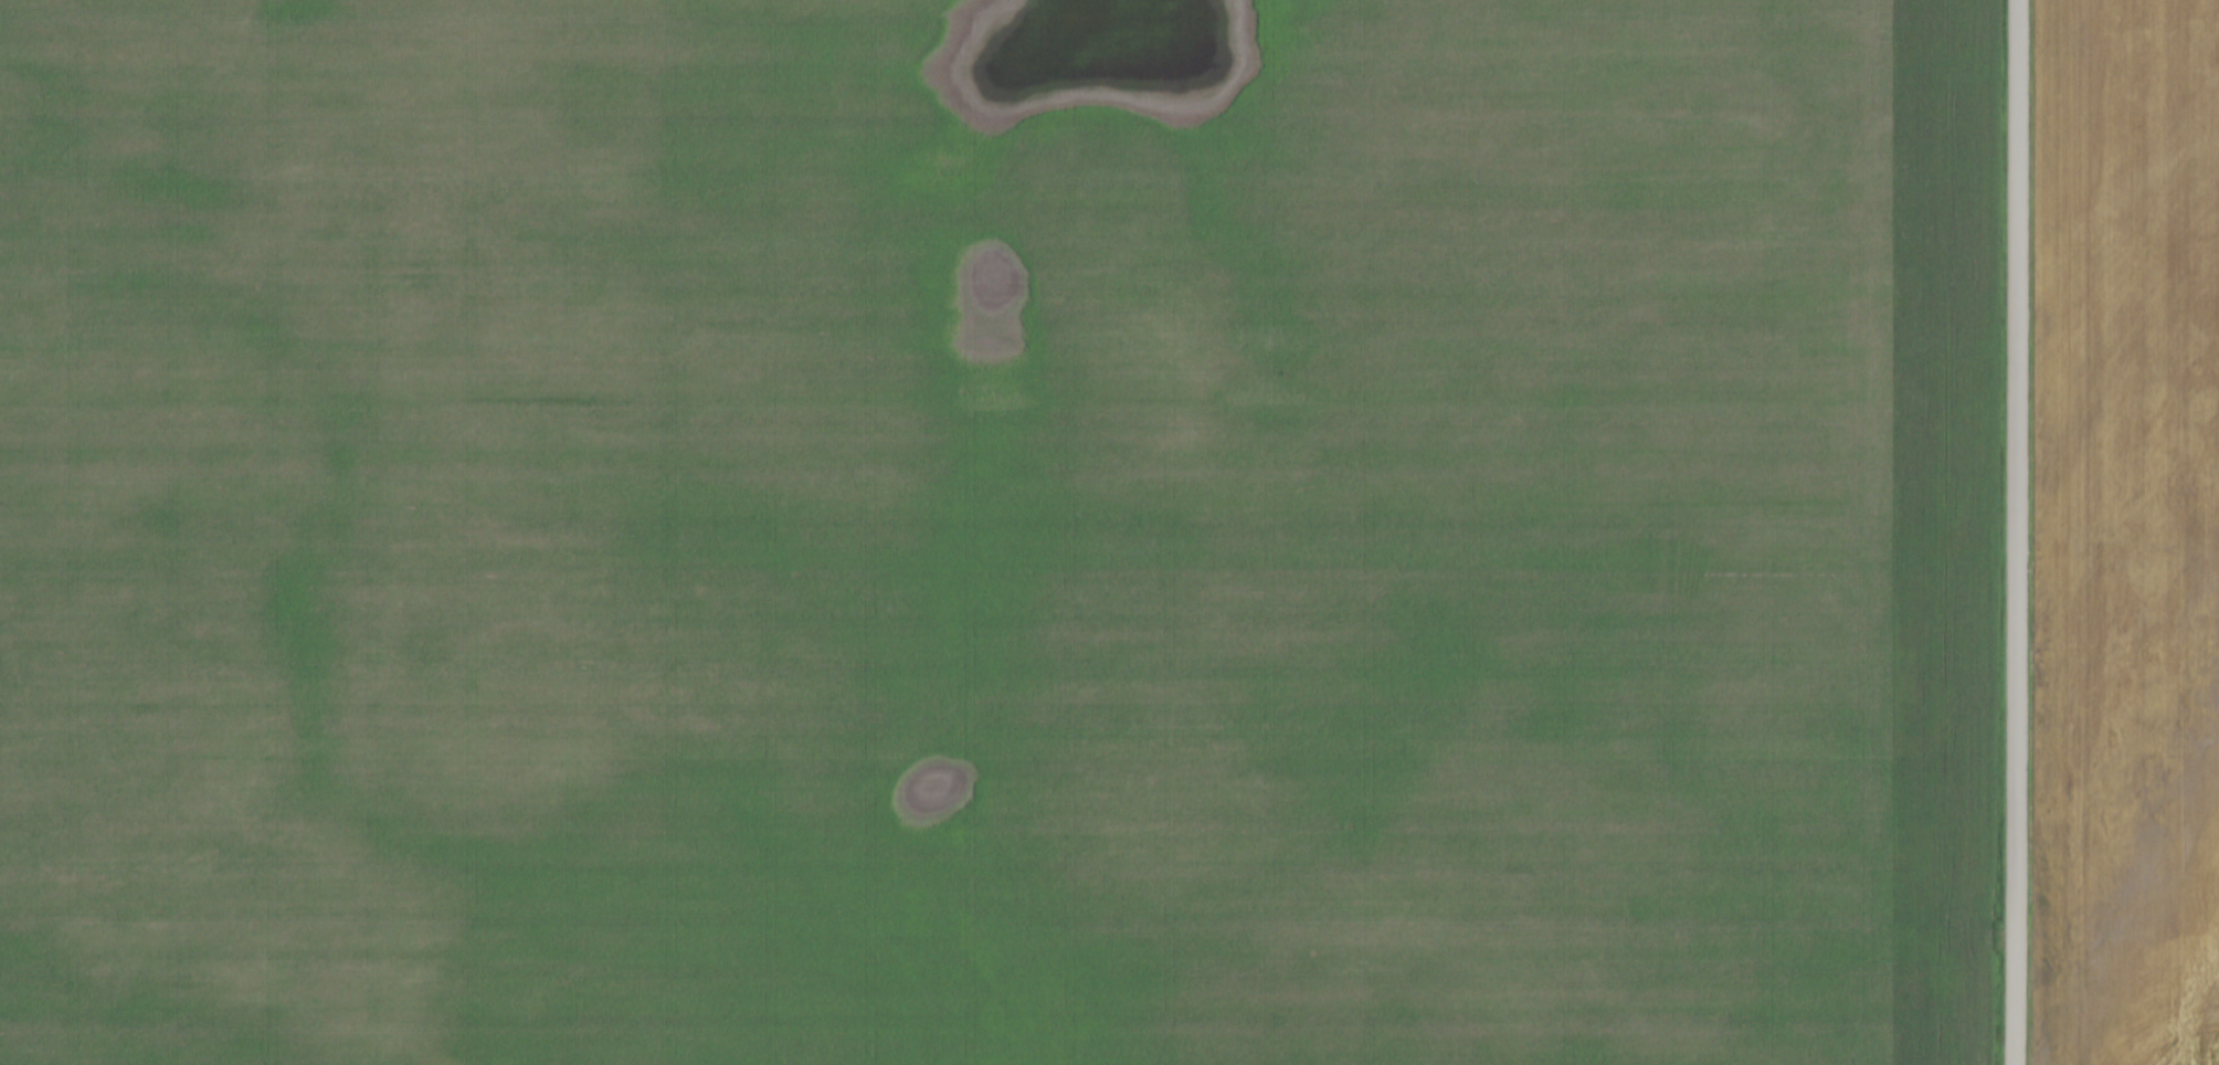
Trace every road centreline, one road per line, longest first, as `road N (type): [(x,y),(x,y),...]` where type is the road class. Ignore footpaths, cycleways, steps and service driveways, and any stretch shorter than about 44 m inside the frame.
road 1 (residential): [(2014,1064),(2017,0)]

